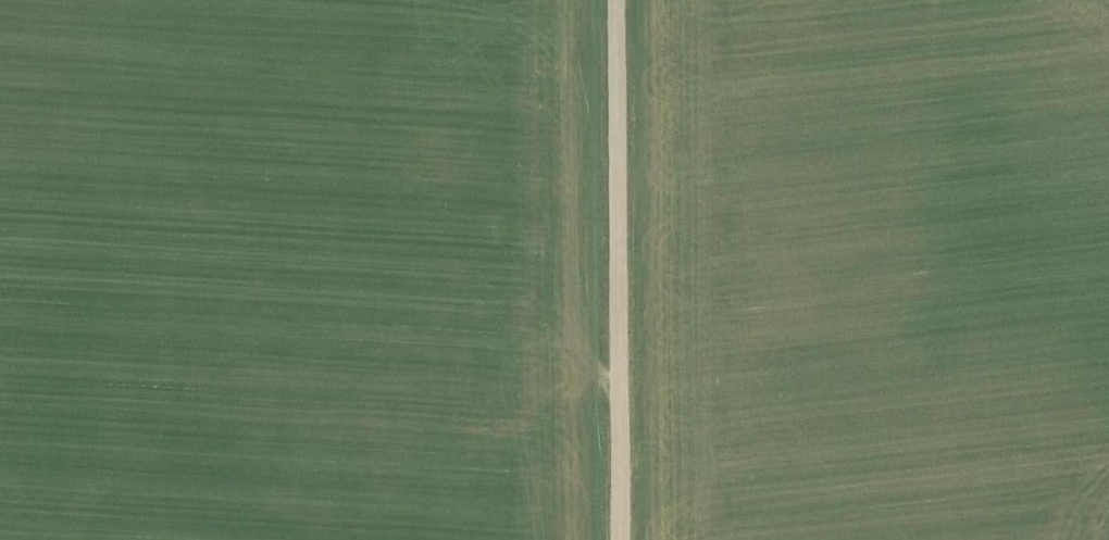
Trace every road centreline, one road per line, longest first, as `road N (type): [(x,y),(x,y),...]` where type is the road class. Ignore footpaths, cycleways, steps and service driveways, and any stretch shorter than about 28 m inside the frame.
road 1 (track): [(620,539),(617,0)]

